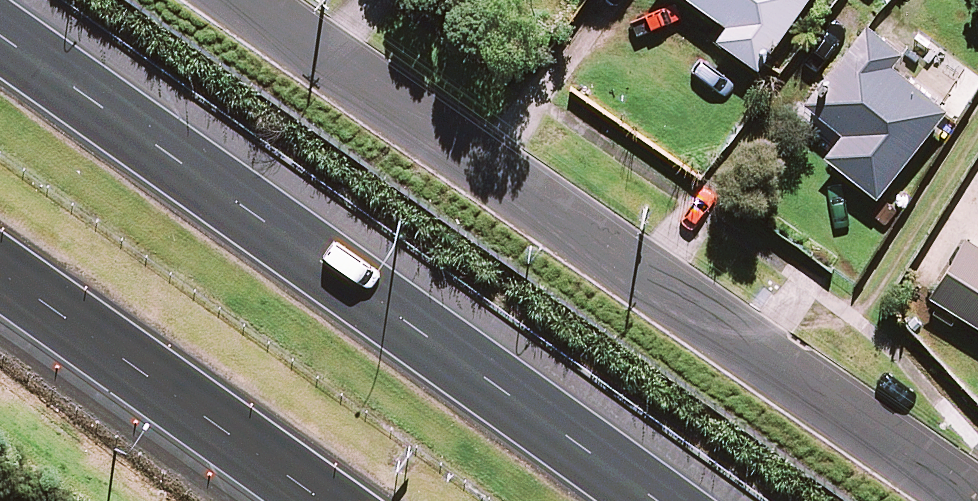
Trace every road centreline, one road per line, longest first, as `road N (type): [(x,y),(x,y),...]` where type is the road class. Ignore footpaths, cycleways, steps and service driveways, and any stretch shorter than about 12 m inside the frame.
road 1 (residential): [(967,500),(236,0)]
road 2 (motorway): [(0,20),(669,500)]
road 3 (motorway): [(309,500),(0,281)]

